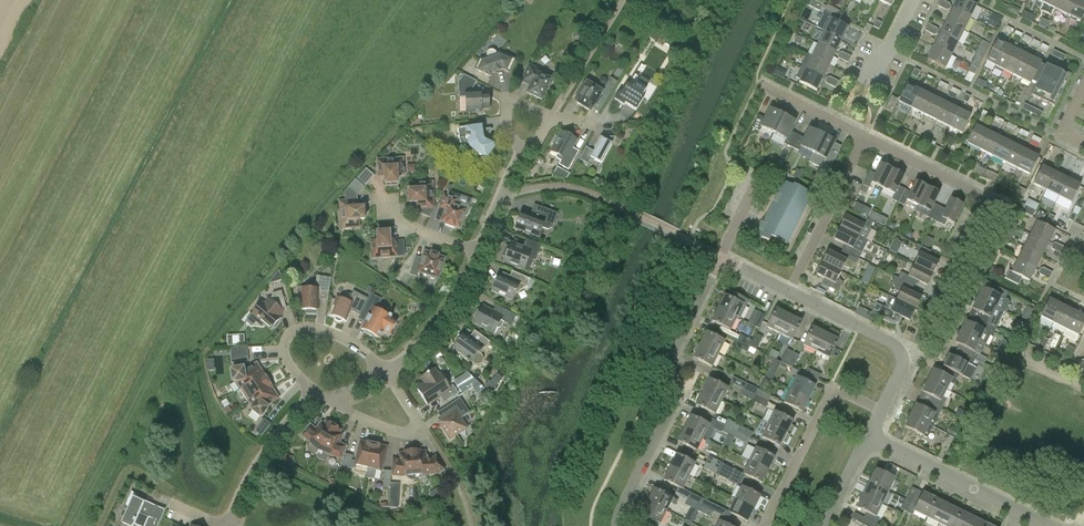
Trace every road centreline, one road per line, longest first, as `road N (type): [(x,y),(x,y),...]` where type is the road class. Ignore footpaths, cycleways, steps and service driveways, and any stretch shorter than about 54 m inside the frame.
road 1 (residential): [(901,353),(914,347),(990,197),(861,135)]
road 2 (residential): [(725,255),(679,349),(678,400),(617,525)]
road 3 (residential): [(766,525),(832,389),(880,412)]
road 4 (residential): [(1047,525),(869,436)]
road 5 (residential): [(385,371),(339,336),(298,327),(288,334),(289,366),(319,396)]
road 6 (residential): [(319,396),(398,432),(421,427),(385,371)]
road 7 (residential): [(861,135),(788,288)]
road 8 (residential): [(232,525),(278,432),(319,396)]
road 9 (residential): [(385,371),(447,317),(480,252)]
road 10 (residential): [(901,353),(788,288)]

